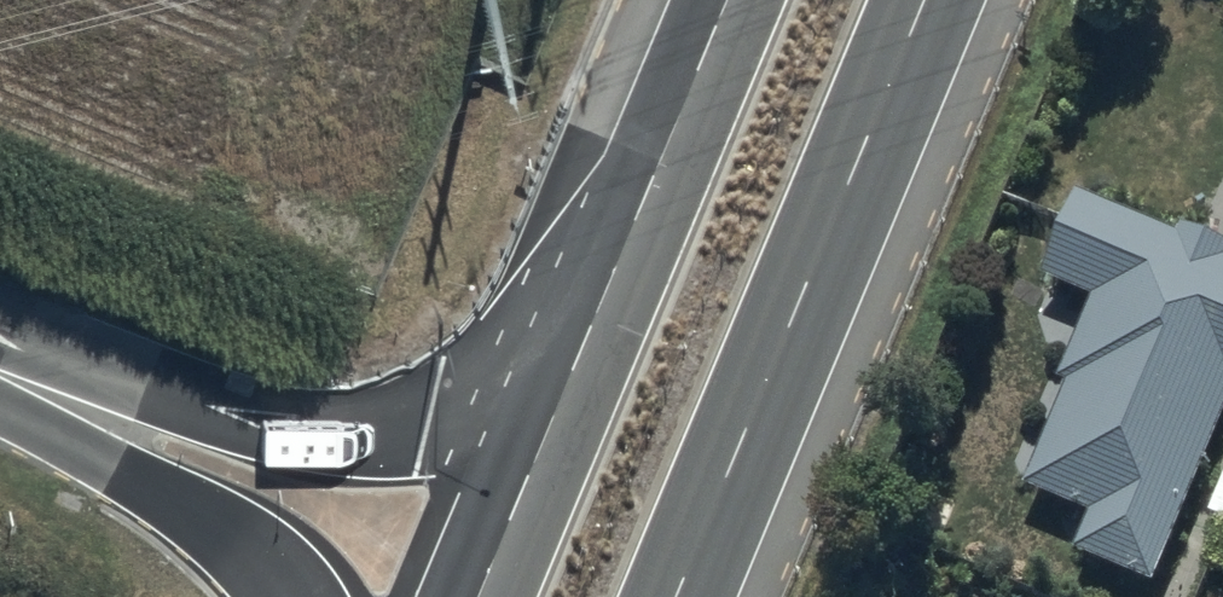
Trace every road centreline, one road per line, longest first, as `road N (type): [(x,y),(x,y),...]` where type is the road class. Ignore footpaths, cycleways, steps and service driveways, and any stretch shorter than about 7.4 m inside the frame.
road 1 (trunk): [(6,373),(155,381),(281,418),(367,432),(440,415),(550,342),(643,203)]
road 2 (trunk): [(928,0),(679,596)]
road 3 (trunk): [(479,596),(643,203)]
road 4 (trunk): [(296,596),(281,575),(222,530),(110,471),(6,373)]
road 5 (trunk): [(643,203),(728,0)]

